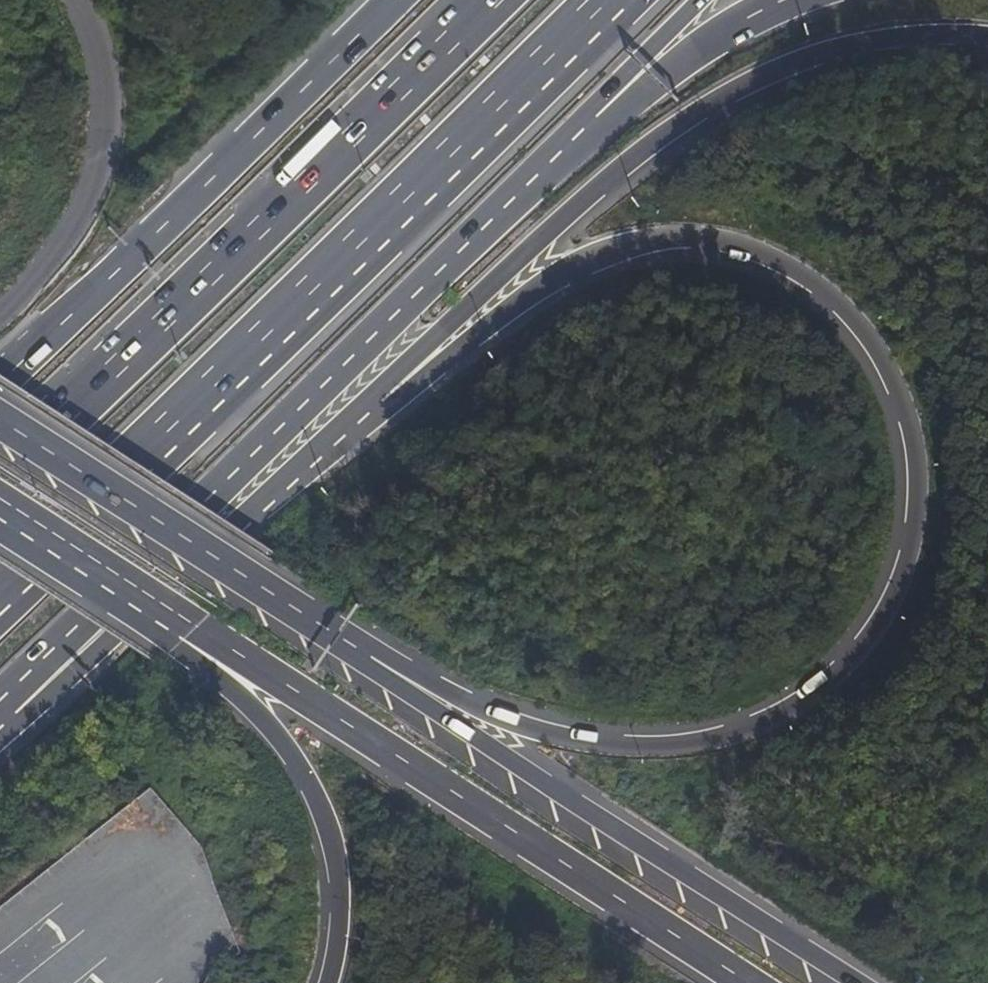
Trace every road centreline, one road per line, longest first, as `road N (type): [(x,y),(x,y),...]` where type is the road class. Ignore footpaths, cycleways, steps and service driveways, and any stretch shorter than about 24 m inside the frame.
road 1 (motorway): [(373,405),(579,266),(630,246),(727,243),(825,291),(872,341),(897,392),(916,468),(913,527),(895,587),(843,667),(756,725),(671,744),(595,741),(527,725),(466,702),(262,587)]
road 2 (motorway): [(0,594),(605,0)]
road 3 (motorway): [(373,405),(440,332),(616,172),(716,104),(812,55),(910,34),(987,34)]
road 4 (motorway): [(860,982),(384,677),(262,587)]
road 5 (motorway): [(9,709),(27,677),(510,203)]
road 6 (motorway): [(499,0),(0,476)]
road 7 (motorway): [(194,636),(749,982)]
road 8 (motorway): [(398,0),(0,379)]
road 9 (motorway): [(9,709),(47,699),(373,405)]
road 10 (motorway): [(194,636),(220,683),(264,724),(303,782),(332,864),(338,938),(325,982)]
road 11 (unclassified): [(94,0),(118,68),(106,193),(57,269),(0,320)]
road 12 (motorway): [(510,203),(698,50),(785,0)]
road 13 (motorway): [(262,587),(0,414)]
road 14 (motorway): [(510,203),(698,0)]
road 15 (motorway): [(0,512),(194,636)]

